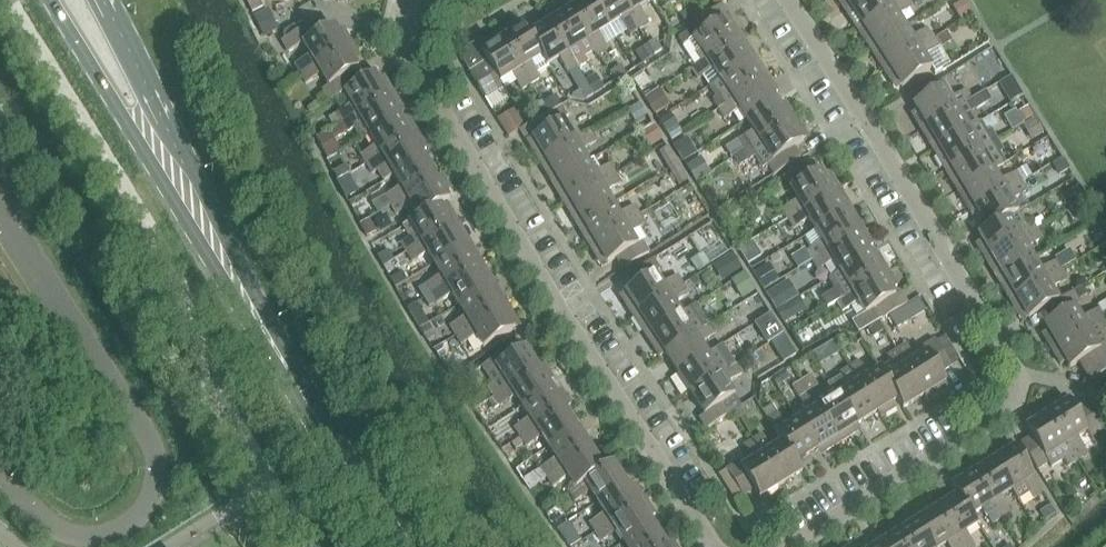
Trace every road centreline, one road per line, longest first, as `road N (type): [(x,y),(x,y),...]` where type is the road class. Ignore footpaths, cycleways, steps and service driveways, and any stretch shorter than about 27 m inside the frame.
road 1 (residential): [(791,546),(1002,416),(1019,378),(790,0)]
road 2 (residential): [(714,546),(406,47),(408,21),(427,0)]
road 3 (secondary): [(395,546),(194,210)]
road 4 (secondary): [(49,0),(194,210)]
road 5 (secondary): [(194,210),(102,0)]

